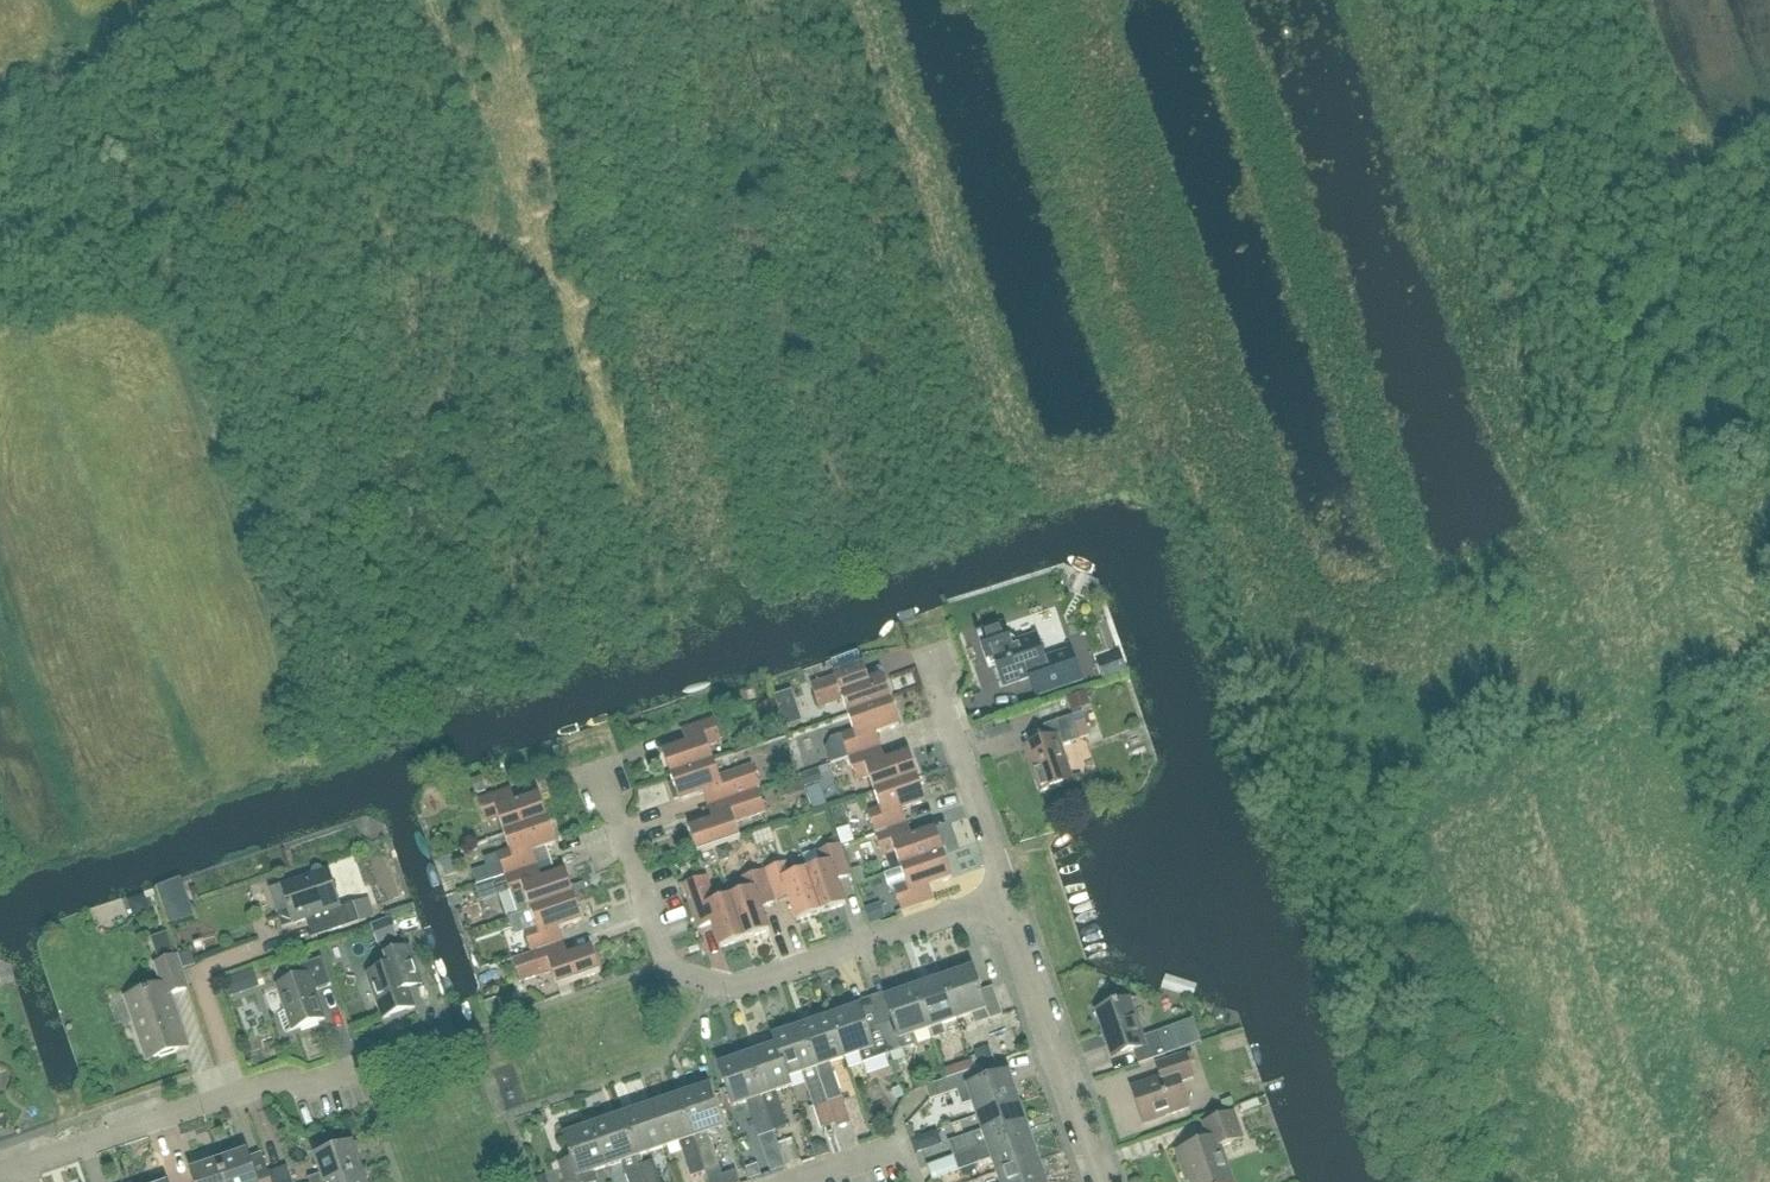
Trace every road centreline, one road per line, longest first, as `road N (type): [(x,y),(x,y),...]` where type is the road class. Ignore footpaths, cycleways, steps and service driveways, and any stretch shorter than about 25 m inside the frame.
road 1 (unclassified): [(997,899),(752,983),(679,974),(661,946),(598,769)]
road 2 (residential): [(0,1175),(451,1034)]
road 3 (residential): [(1097,1181),(997,899)]
road 4 (unclassified): [(997,899),(999,871),(925,655)]

